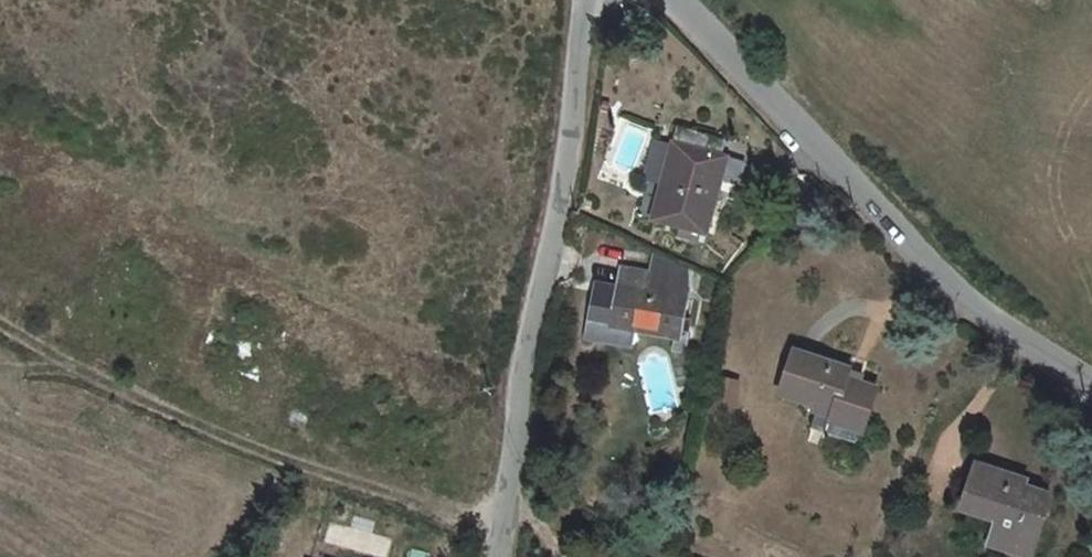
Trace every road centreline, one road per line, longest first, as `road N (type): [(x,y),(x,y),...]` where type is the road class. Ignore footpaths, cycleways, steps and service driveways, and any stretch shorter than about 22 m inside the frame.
road 1 (unclassified): [(664,0),(887,245),(995,330),(1091,382)]
road 2 (residential): [(497,556),(500,491),(577,0)]
road 3 (track): [(0,340),(268,460),(498,522)]

